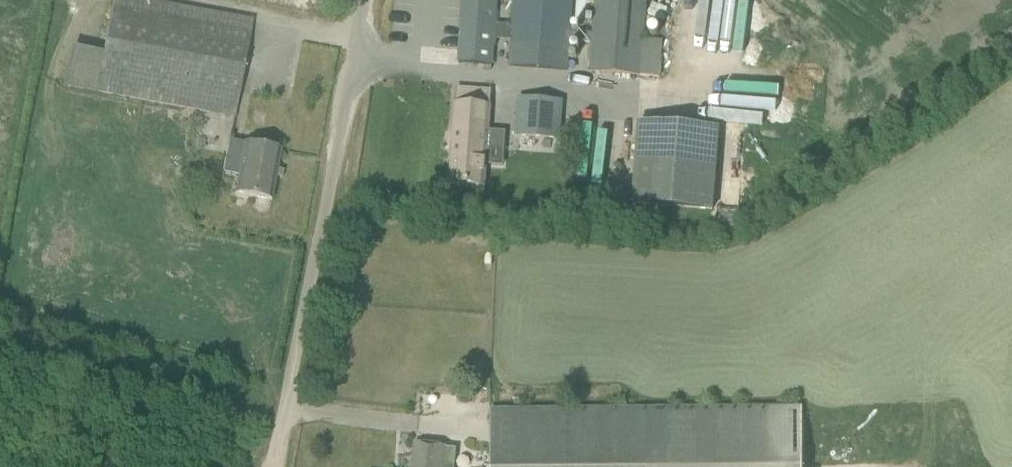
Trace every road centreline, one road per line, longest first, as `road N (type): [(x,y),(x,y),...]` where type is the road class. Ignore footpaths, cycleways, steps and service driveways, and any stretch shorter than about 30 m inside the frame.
road 1 (unclassified): [(273,466),(363,0)]

